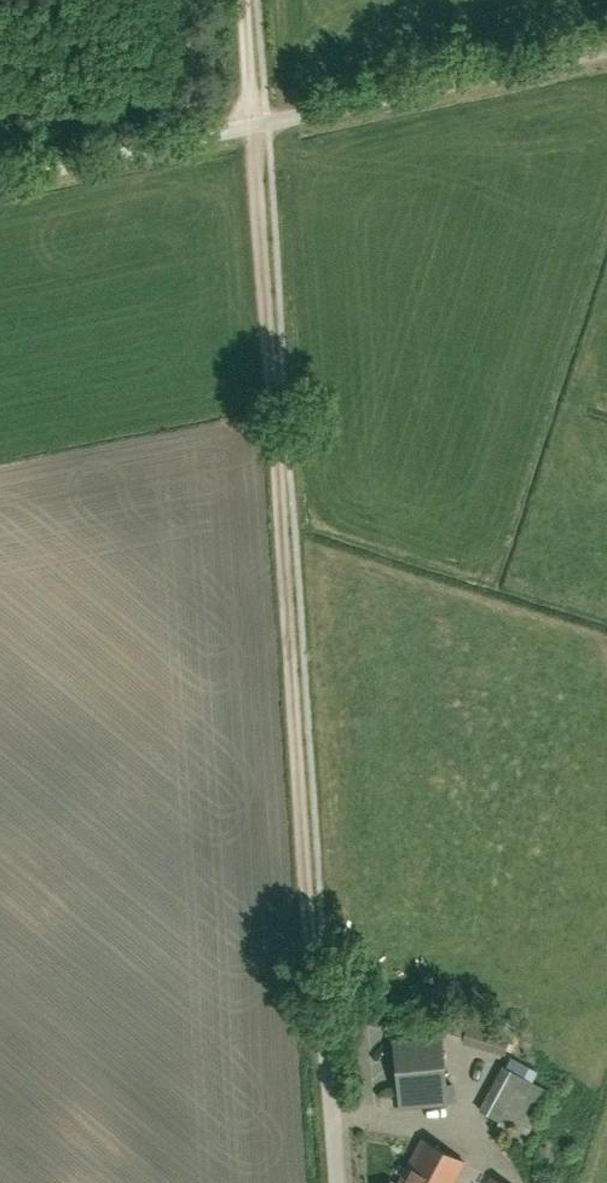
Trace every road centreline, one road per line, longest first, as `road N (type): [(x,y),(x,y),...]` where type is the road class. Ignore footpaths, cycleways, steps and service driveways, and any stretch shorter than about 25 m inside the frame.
road 1 (track): [(328,1084),(245,0)]
road 2 (unclassified): [(0,180),(606,50)]

